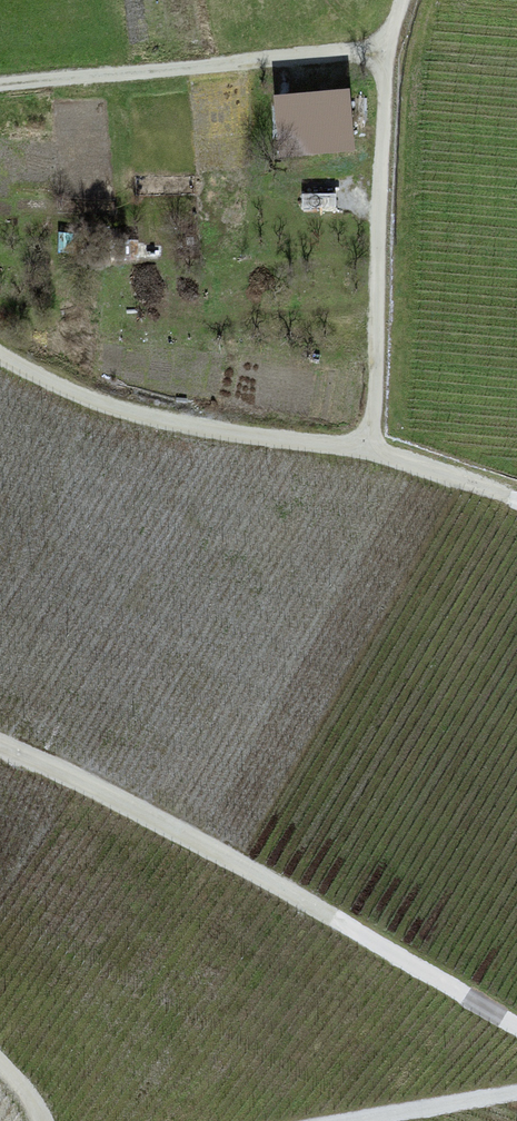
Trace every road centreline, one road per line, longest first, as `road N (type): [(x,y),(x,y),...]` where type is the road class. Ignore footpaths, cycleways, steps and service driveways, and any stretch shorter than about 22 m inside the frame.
road 1 (track): [(0,744),(180,820),(516,1035)]
road 2 (track): [(393,54),(377,453)]
road 3 (track): [(377,453),(132,412),(0,347)]
road 4 (track): [(0,90),(393,54)]
road 5 (track): [(516,1095),(356,1120)]
road 6 (track): [(516,504),(377,453)]

